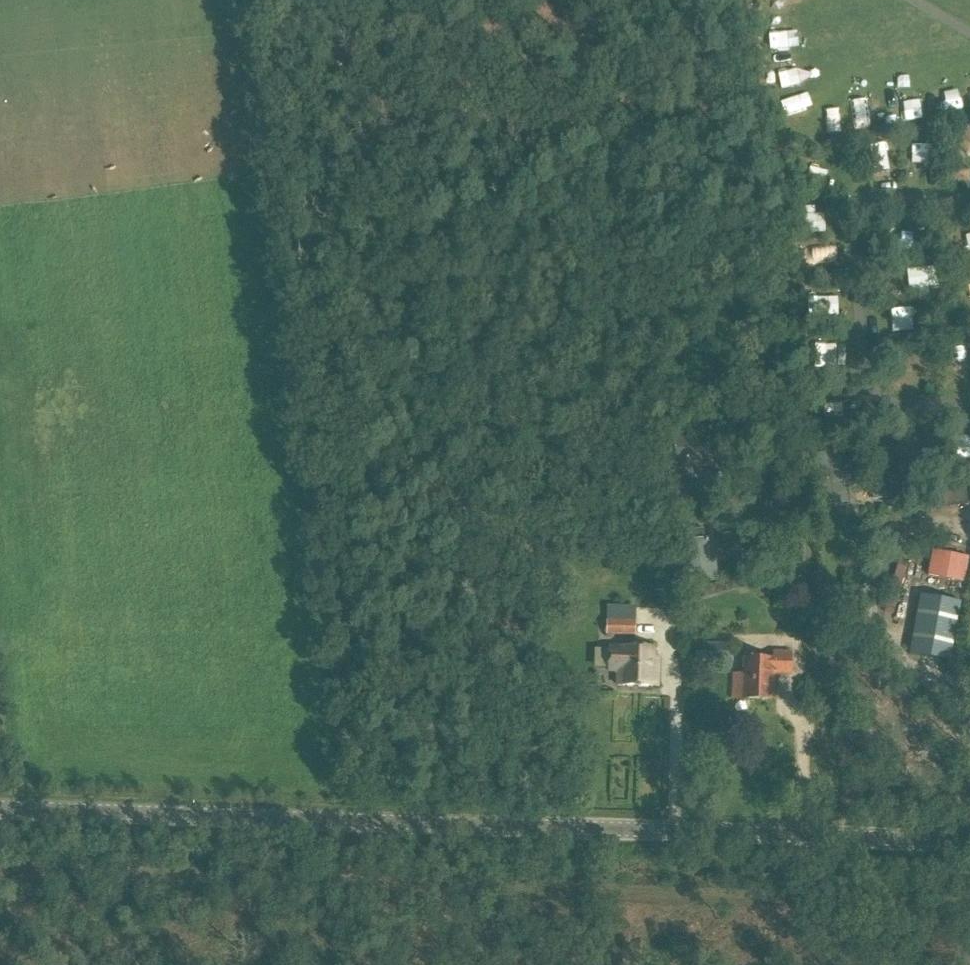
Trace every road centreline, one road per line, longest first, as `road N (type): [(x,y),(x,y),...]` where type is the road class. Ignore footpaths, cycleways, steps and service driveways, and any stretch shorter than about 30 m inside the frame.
road 1 (tertiary): [(969,840),(0,808)]
road 2 (track): [(778,290),(840,836)]
road 3 (track): [(847,964),(840,836)]

